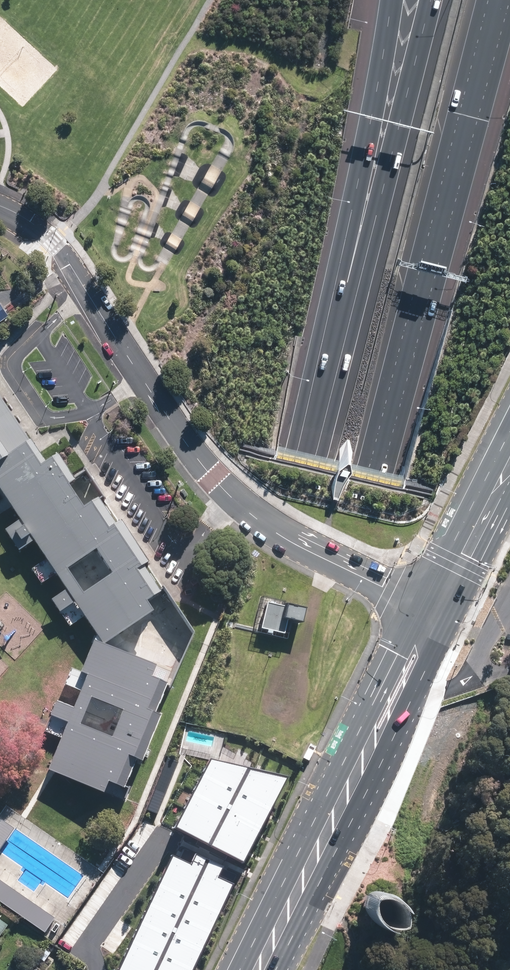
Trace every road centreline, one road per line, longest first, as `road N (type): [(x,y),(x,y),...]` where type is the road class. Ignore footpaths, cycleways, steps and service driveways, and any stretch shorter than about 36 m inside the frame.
road 1 (motorway): [(497,0),(315,659),(268,969)]
road 2 (motorway): [(198,969),(203,896),(335,322)]
road 3 (residential): [(0,206),(53,240),(197,458),(235,502),(293,541),(435,616)]
road 4 (primary): [(259,969),(435,616)]
road 5 (motorway): [(335,322),(376,210),(432,0)]
road 6 (motorway): [(335,322),(393,0)]
road 7 (primary): [(435,616),(509,467)]
road 8 (residential): [(98,969),(92,938),(167,830)]

